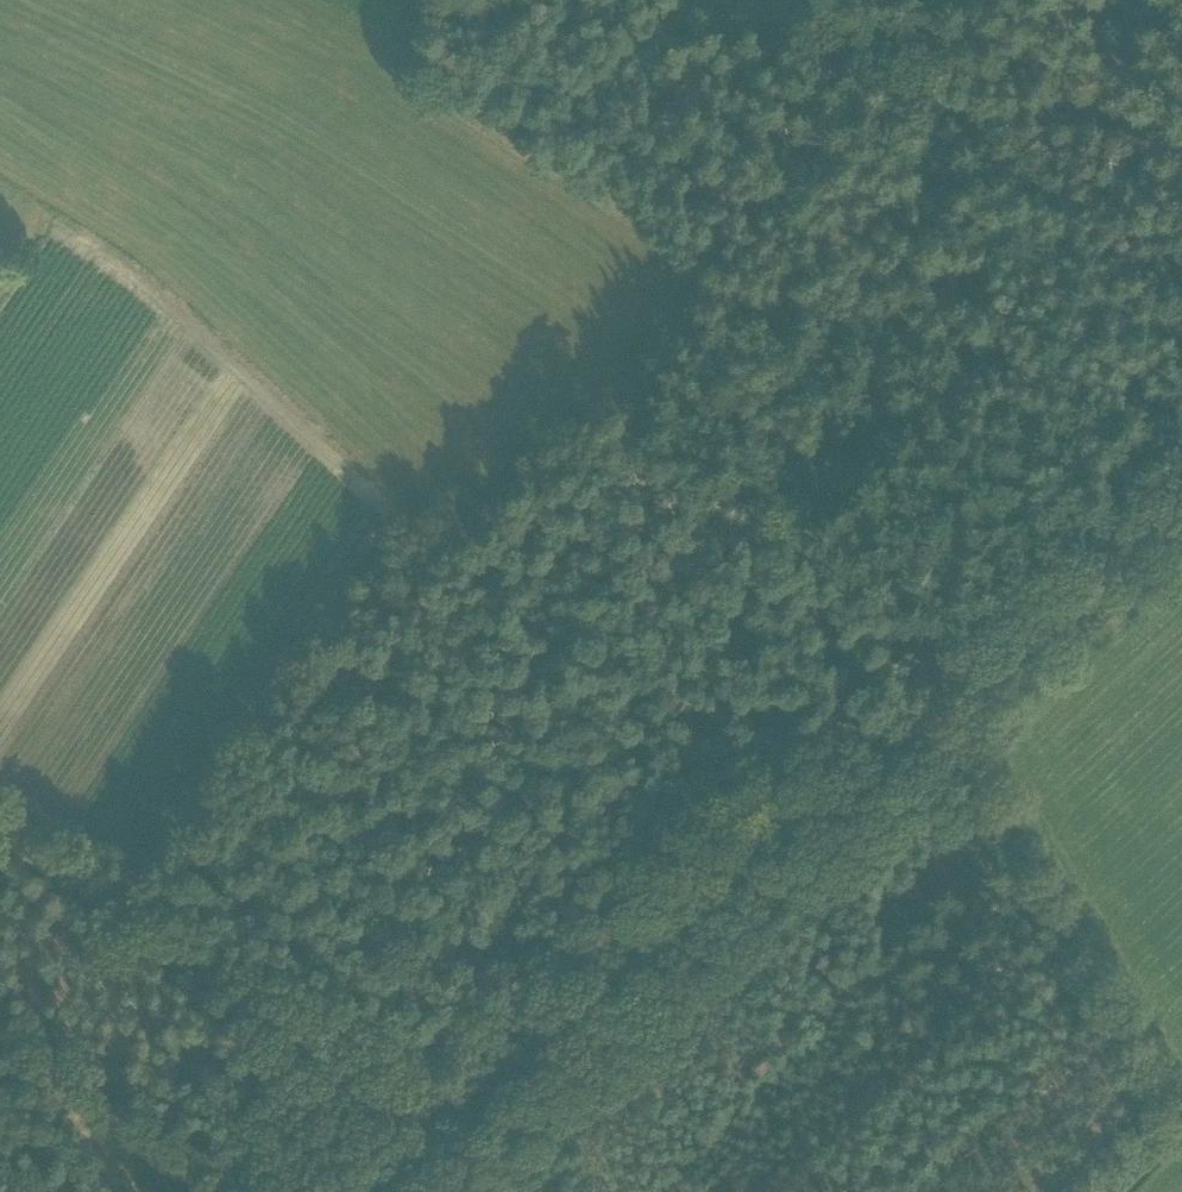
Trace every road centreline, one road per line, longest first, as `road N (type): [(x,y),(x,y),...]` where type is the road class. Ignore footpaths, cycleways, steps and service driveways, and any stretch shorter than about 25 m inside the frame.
road 1 (track): [(1181,507),(435,1138),(423,1127)]
road 2 (track): [(0,848),(423,1127)]

